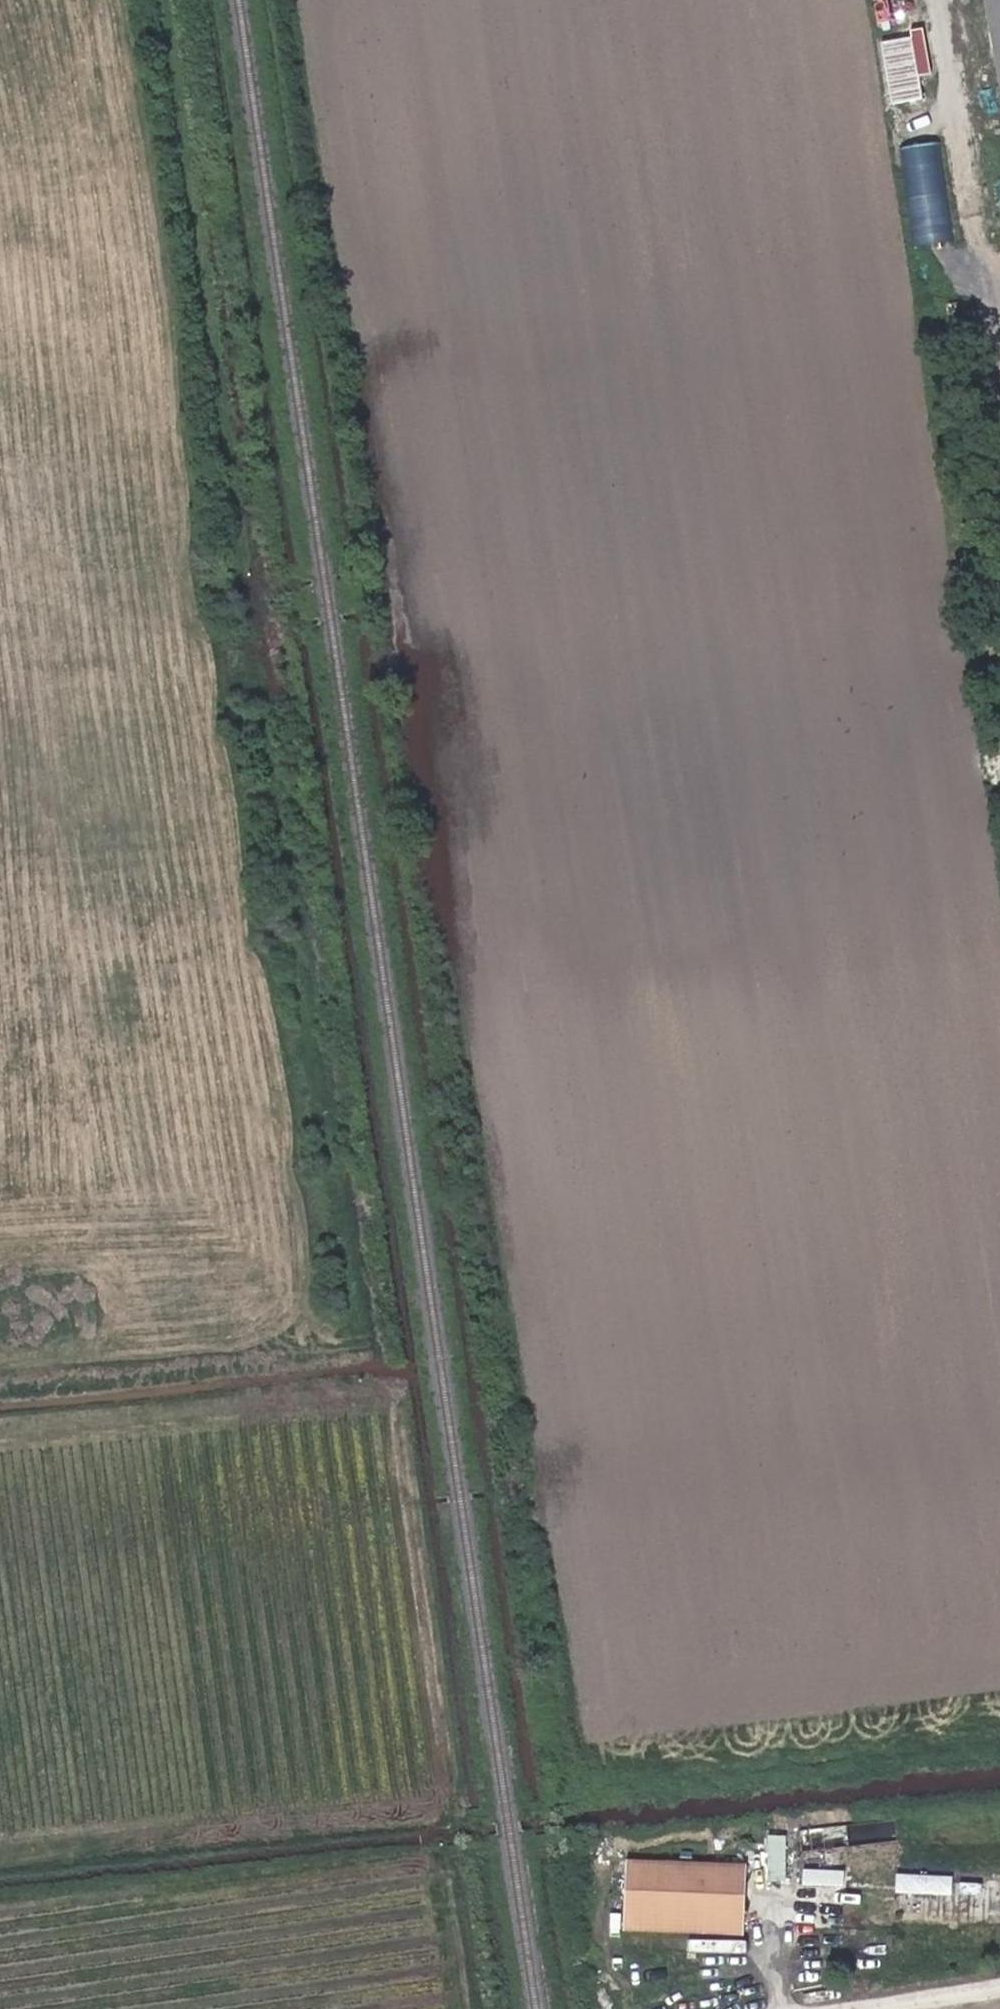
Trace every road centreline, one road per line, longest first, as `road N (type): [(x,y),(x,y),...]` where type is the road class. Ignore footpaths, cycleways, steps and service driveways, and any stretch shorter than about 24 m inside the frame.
road 1 (track): [(867,2008),(999,1989)]

